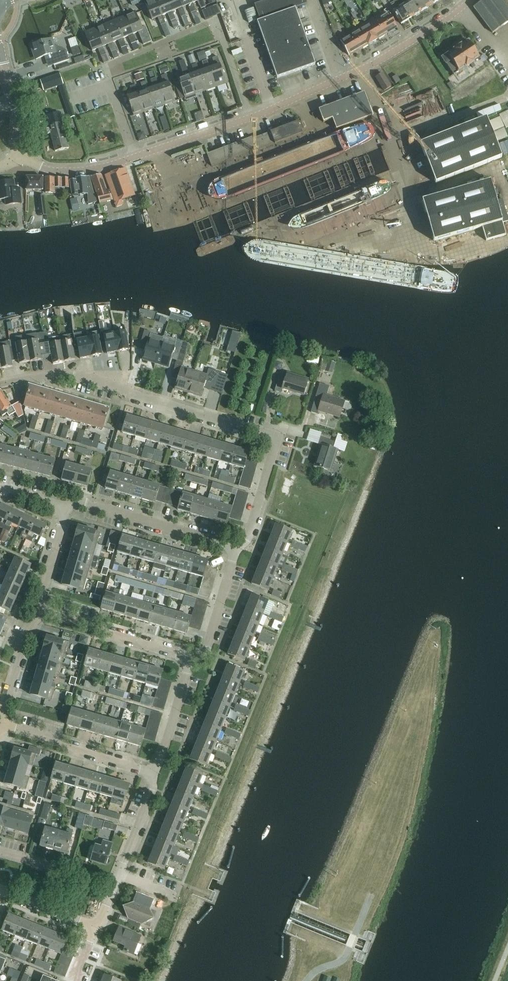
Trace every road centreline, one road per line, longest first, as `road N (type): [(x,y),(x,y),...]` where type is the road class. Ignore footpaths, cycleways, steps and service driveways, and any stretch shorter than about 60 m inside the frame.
road 1 (residential): [(0,385),(73,376),(275,439)]
road 2 (unclassified): [(135,157),(339,79)]
road 3 (residential): [(237,549),(85,503),(62,510)]
road 4 (residential): [(155,774),(3,723)]
road 5 (residential): [(191,657),(41,611)]
road 6 (unclassified): [(339,79),(471,0)]
road 7 (residential): [(155,774),(191,657)]
road 8 (residential): [(191,657),(205,650),(237,549)]

